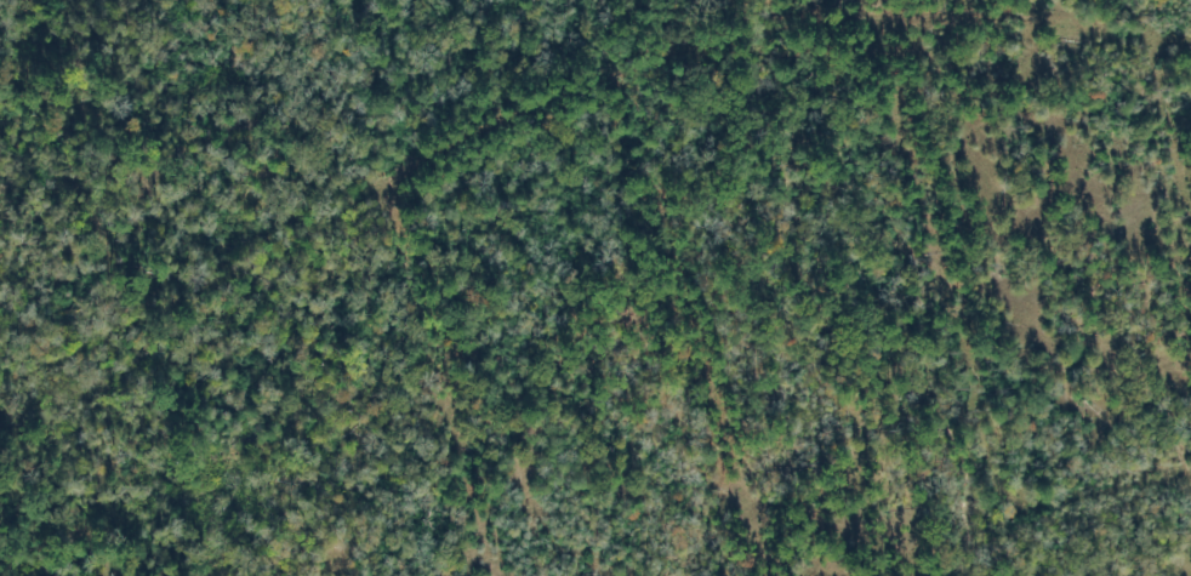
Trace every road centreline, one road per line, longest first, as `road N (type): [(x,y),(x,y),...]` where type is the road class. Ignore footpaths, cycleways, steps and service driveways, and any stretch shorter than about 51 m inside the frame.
road 1 (track): [(873,7),(945,292),(988,410),(1028,418),(1139,409),(1162,384),(1190,276)]
road 2 (track): [(480,575),(387,176),(646,73)]
road 3 (track): [(646,73),(873,7),(1052,15),(1190,43)]
road 4 (track): [(646,73),(685,291),(736,481),(705,561),(689,575)]
road 5 (track): [(387,176),(203,301),(0,376)]
road 6 (track): [(1190,248),(1134,32)]

